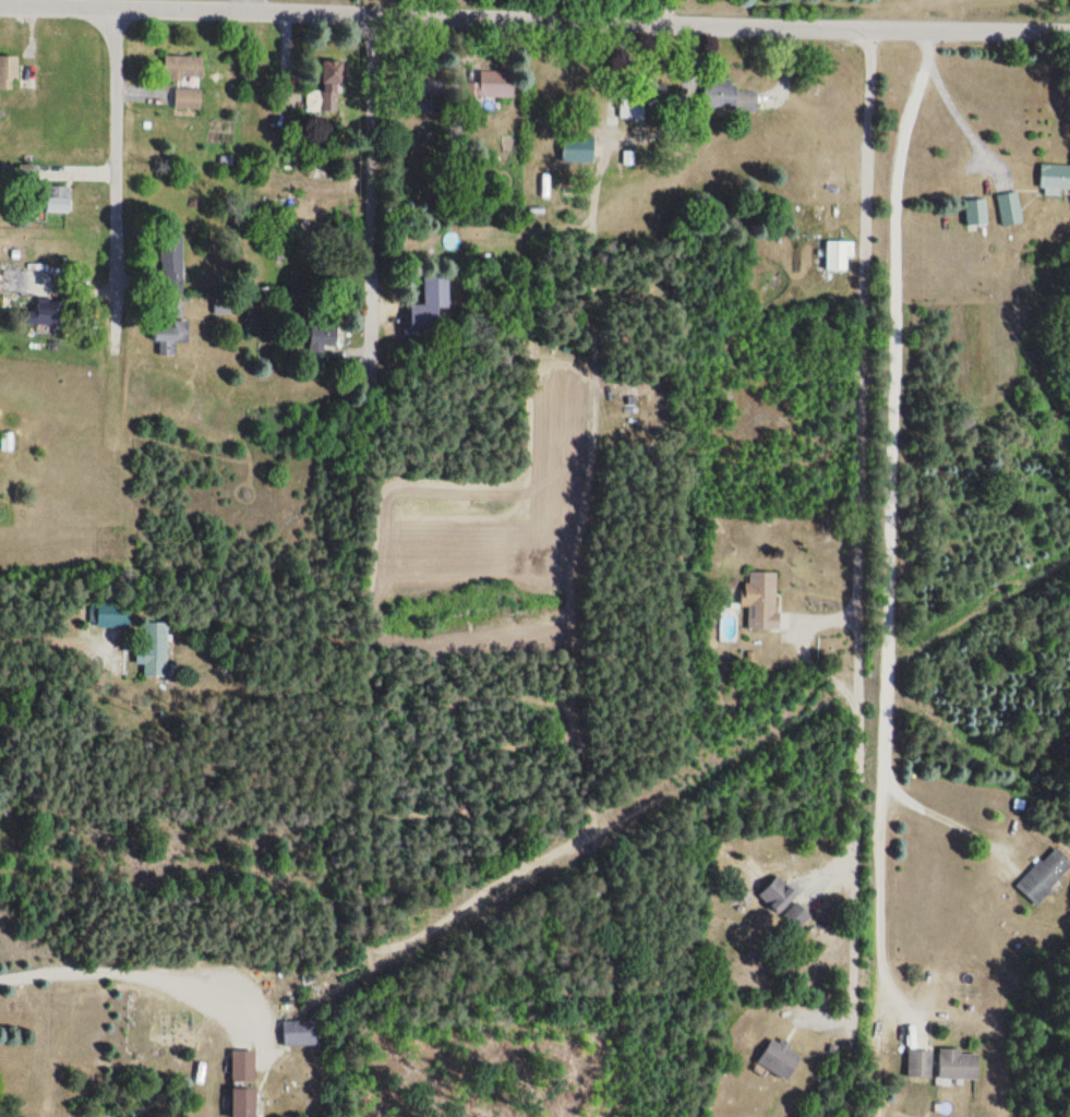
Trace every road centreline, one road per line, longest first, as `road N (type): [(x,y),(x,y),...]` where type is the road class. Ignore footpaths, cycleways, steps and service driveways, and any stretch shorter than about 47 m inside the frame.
road 1 (residential): [(0,5),(1069,29)]
road 2 (residential): [(363,384),(372,14)]
road 3 (residential): [(108,344),(113,8)]

